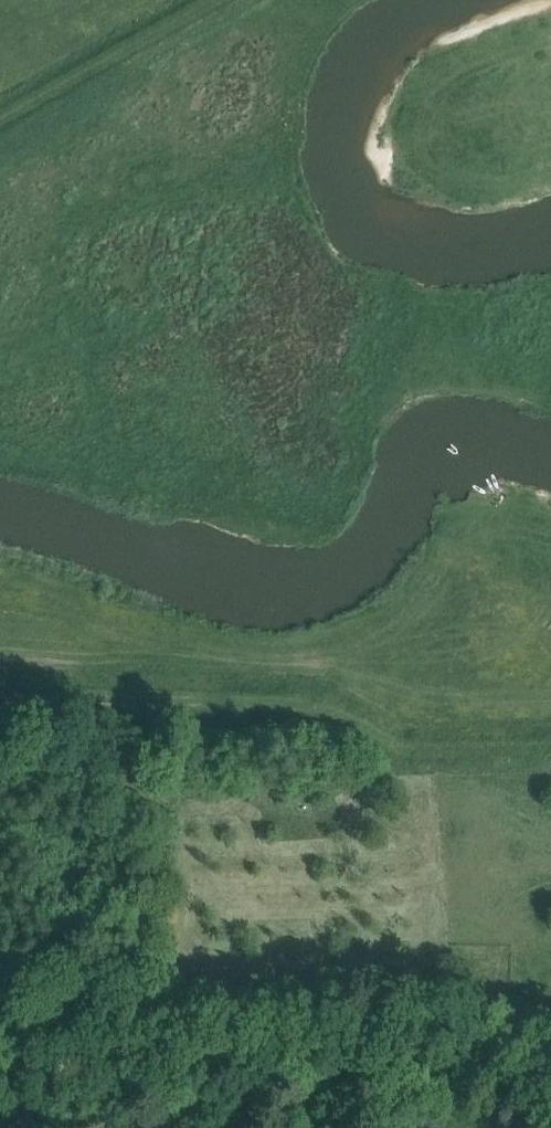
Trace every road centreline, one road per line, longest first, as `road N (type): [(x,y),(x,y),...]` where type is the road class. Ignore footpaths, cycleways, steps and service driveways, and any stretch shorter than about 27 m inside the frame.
road 1 (track): [(550,1049),(449,1025),(296,1021),(0,1059)]

